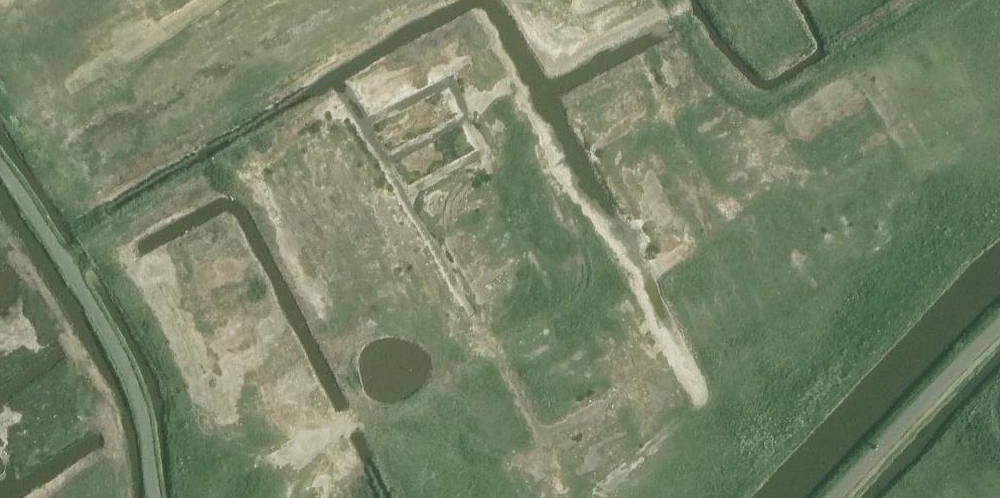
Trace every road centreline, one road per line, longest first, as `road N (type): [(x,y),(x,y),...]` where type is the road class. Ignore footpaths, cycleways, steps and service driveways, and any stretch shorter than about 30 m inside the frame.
road 1 (unclassified): [(157,497),(141,410),(117,347),(0,161)]
road 2 (unclassified): [(840,497),(950,376),(999,334)]

